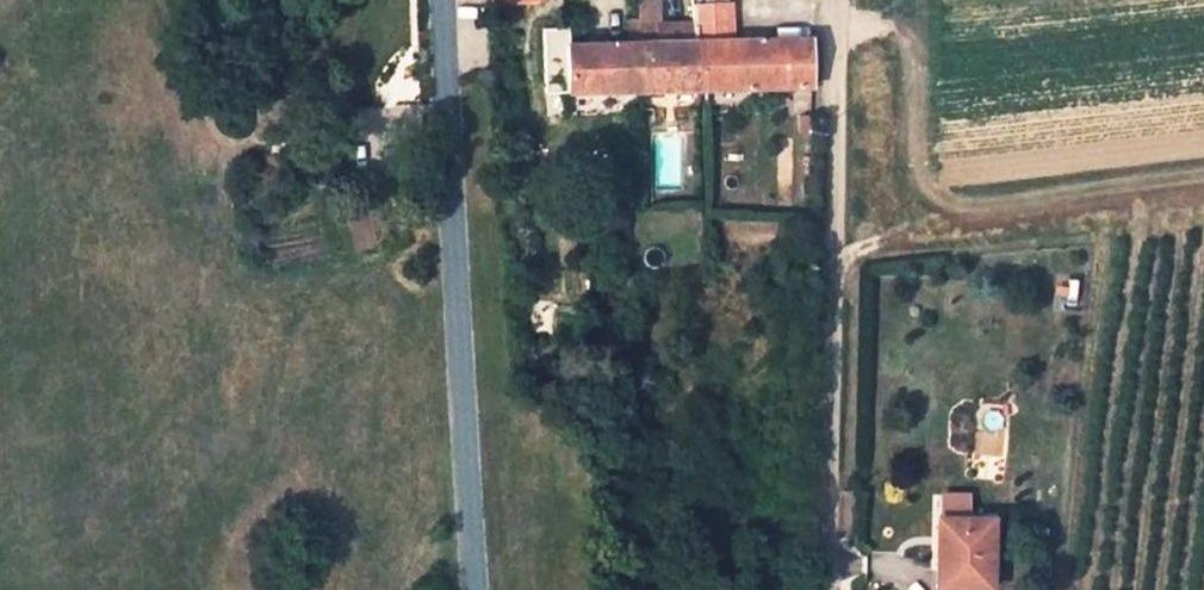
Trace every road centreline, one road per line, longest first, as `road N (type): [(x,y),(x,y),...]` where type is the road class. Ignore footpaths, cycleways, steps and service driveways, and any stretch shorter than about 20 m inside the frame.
road 1 (residential): [(470,589),(435,0)]
road 2 (residential): [(820,589),(827,0)]

